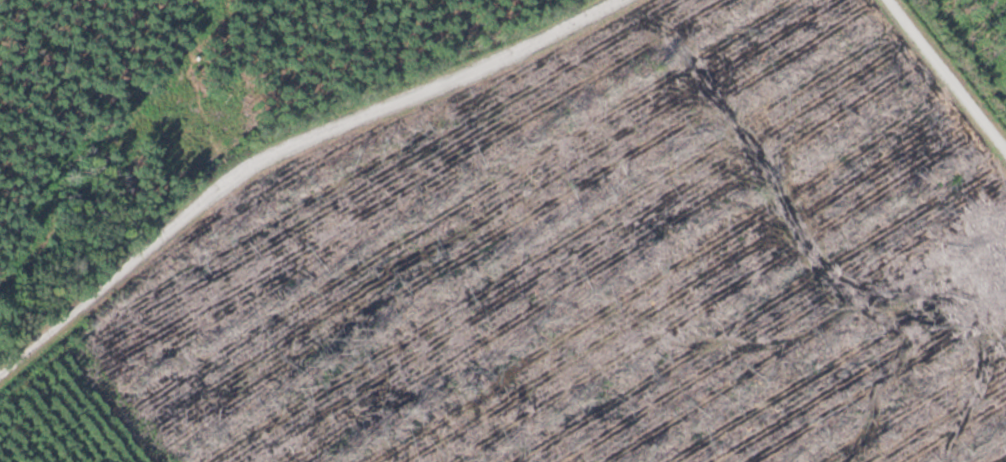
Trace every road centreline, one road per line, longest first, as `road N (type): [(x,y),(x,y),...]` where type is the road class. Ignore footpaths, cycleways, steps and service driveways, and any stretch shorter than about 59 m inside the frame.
road 1 (track): [(0,385),(244,176),(296,144),(444,85),(612,0)]
road 2 (track): [(1005,146),(894,0)]

